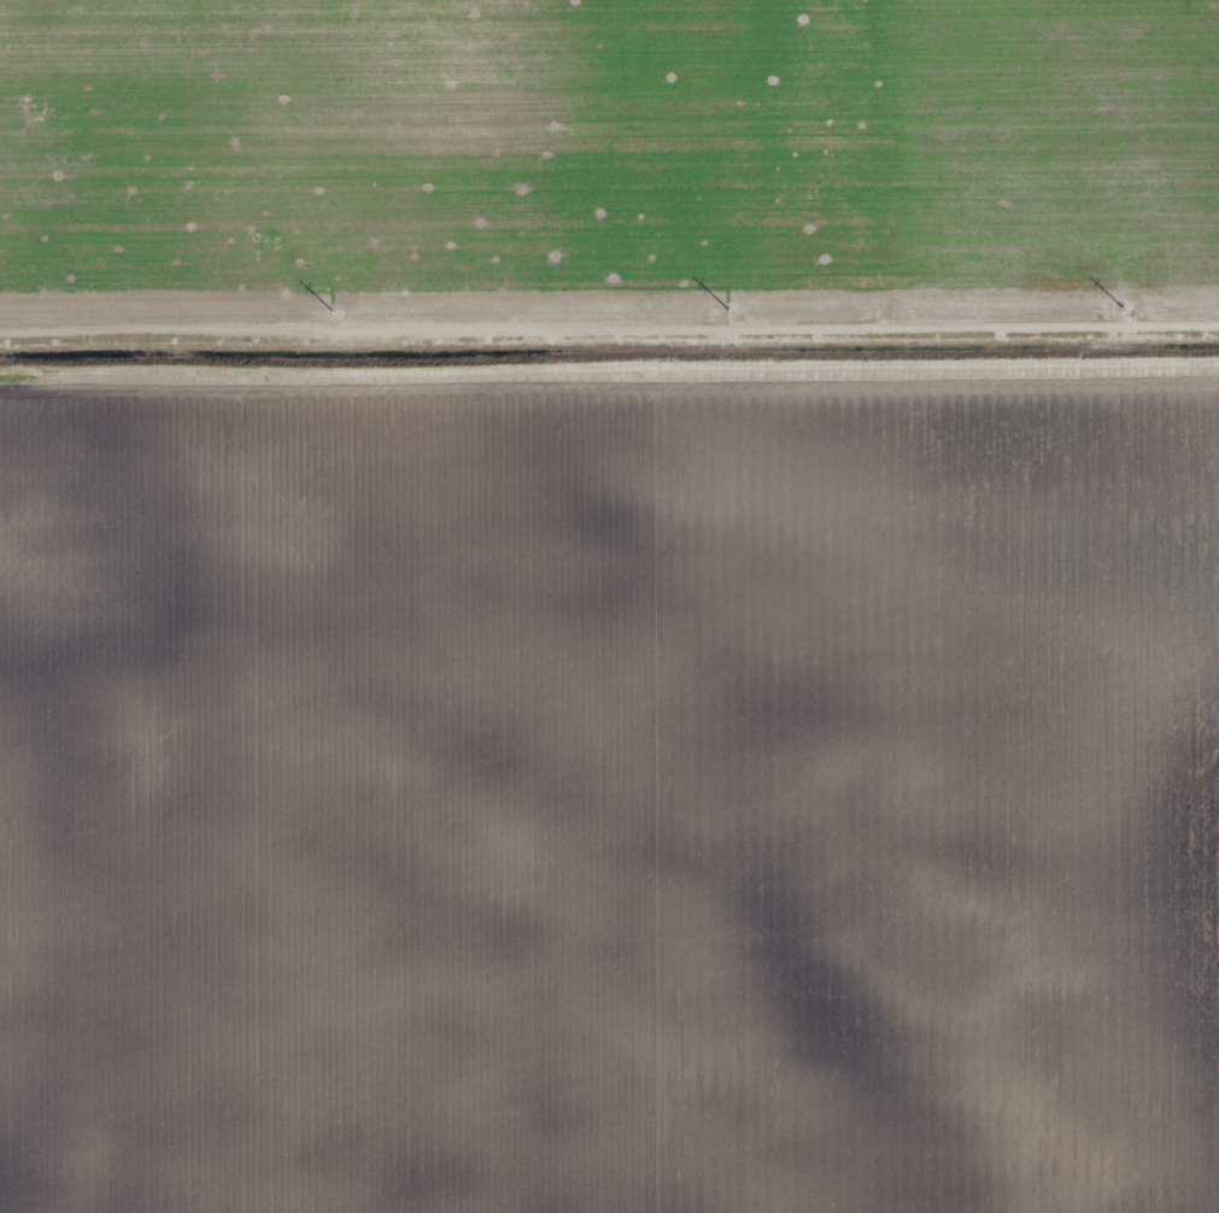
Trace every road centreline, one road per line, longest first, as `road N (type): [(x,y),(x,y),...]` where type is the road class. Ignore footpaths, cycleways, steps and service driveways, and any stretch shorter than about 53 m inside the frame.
road 1 (track): [(0,337),(1218,330)]

